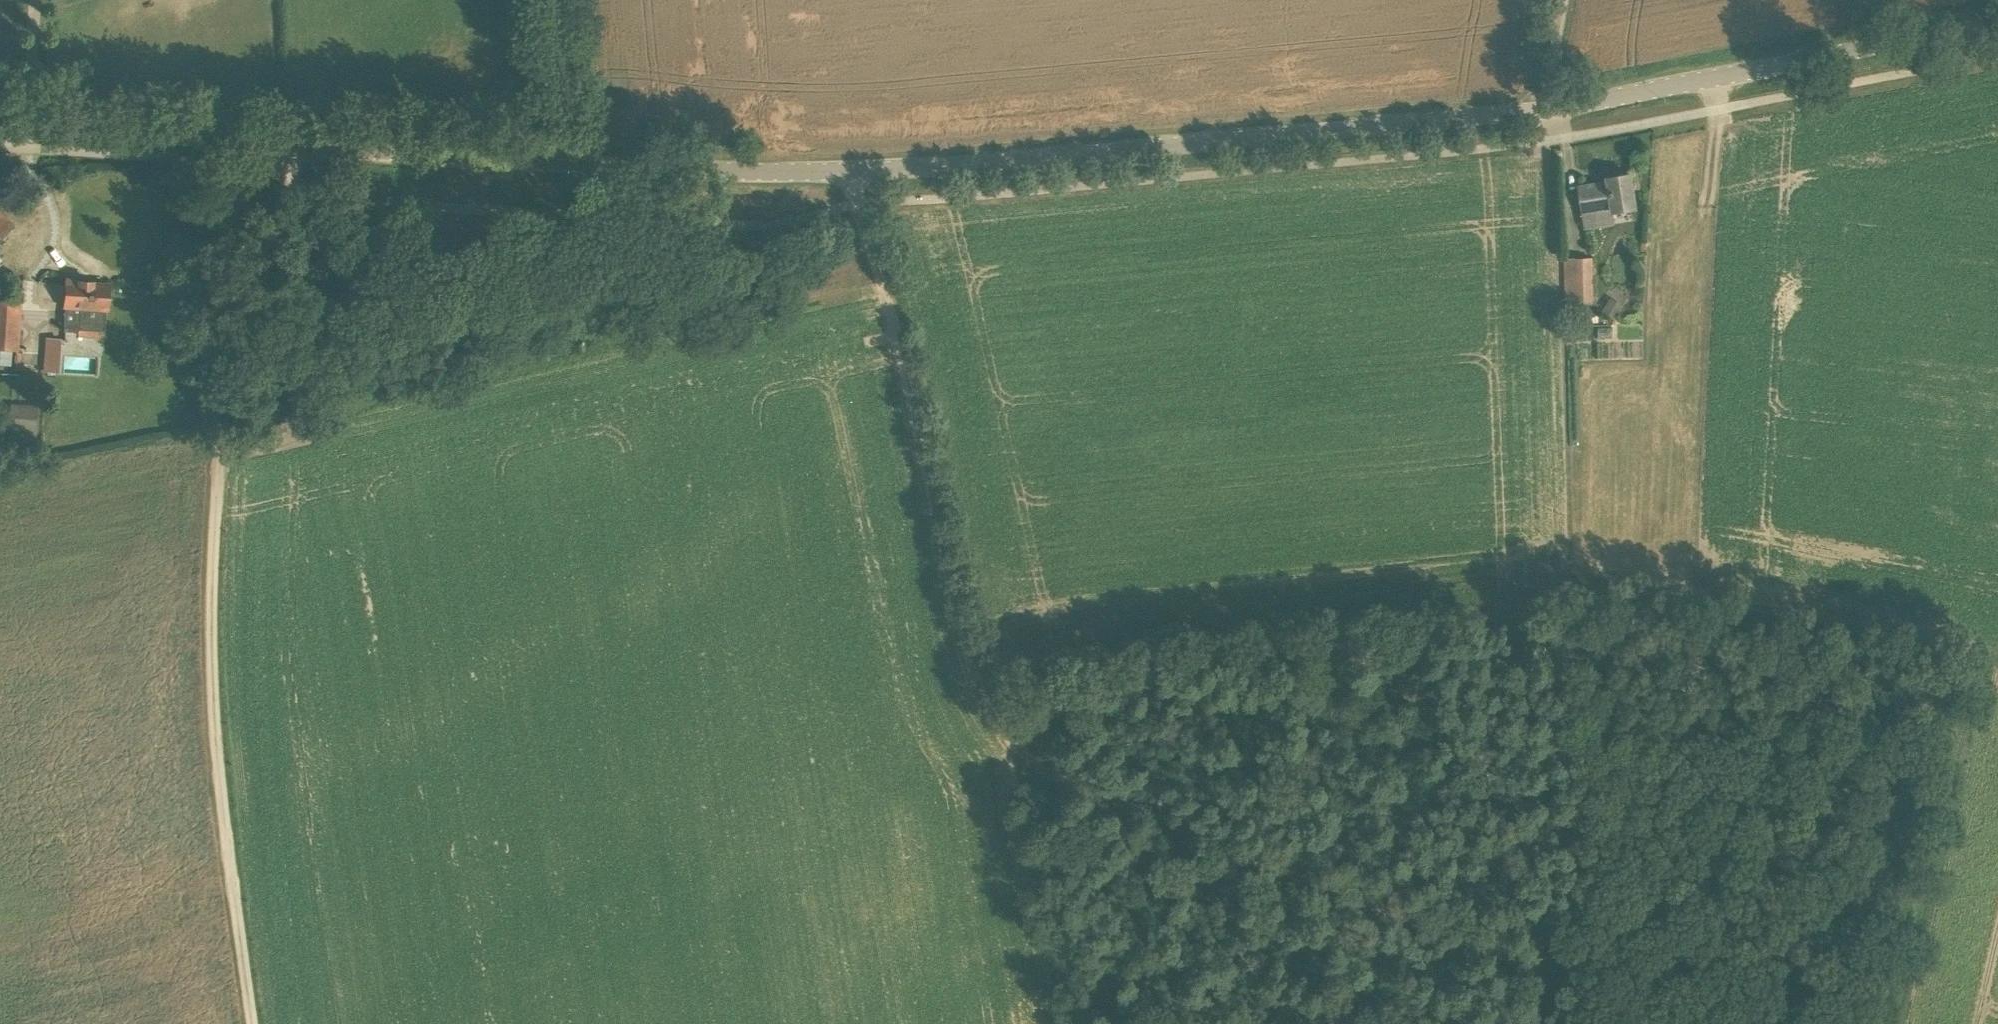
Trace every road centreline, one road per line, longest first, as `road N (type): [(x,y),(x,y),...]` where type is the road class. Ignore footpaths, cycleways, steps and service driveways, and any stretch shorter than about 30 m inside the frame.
road 1 (tertiary): [(1542,108),(1115,150),(846,168),(633,170),(0,121)]
road 2 (track): [(1723,1023),(1425,928),(1078,785),(1017,742),(978,657),(945,548),(887,285),(855,204)]
road 3 (track): [(183,133),(224,461),(216,623),(223,769),(258,1023)]
road 4 (tertiary): [(1997,25),(1542,108)]
road 5 (track): [(1997,656),(1987,663),(1903,1023)]
road 6 (track): [(213,346),(293,179),(301,140)]

